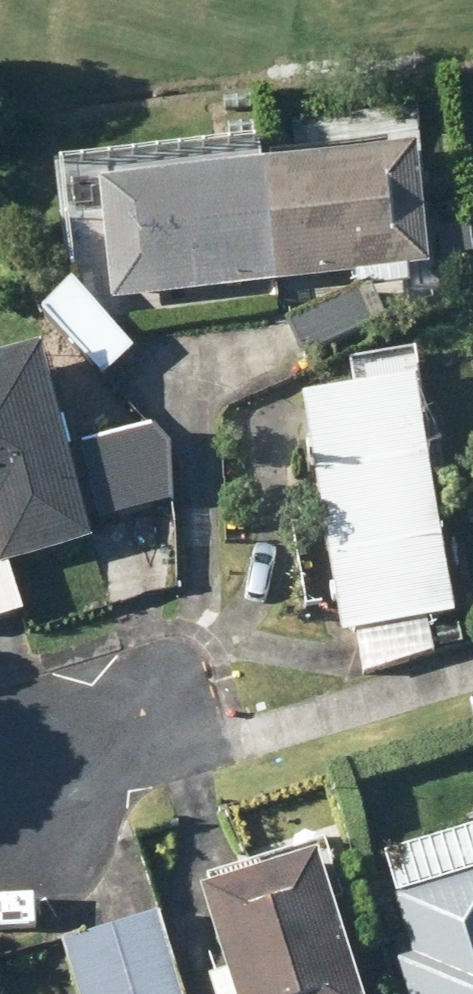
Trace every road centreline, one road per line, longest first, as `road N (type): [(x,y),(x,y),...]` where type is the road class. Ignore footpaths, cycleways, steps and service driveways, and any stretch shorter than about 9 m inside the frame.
road 1 (residential): [(0,792),(172,736)]

